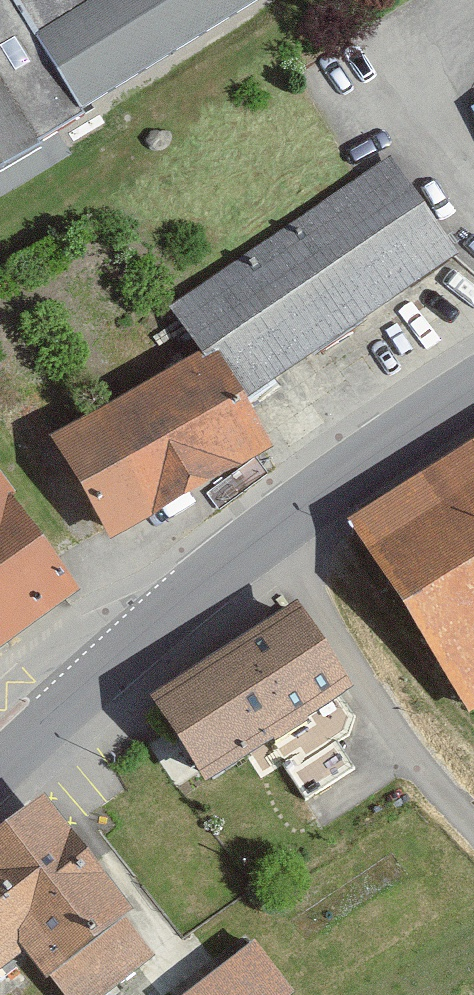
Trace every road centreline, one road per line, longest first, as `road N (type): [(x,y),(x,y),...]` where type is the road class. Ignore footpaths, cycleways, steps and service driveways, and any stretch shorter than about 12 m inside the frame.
road 1 (secondary): [(0,772),(187,597),(271,532)]
road 2 (unclassified): [(271,532),(380,712),(473,828)]
road 3 (secondary): [(271,532),(473,391)]

